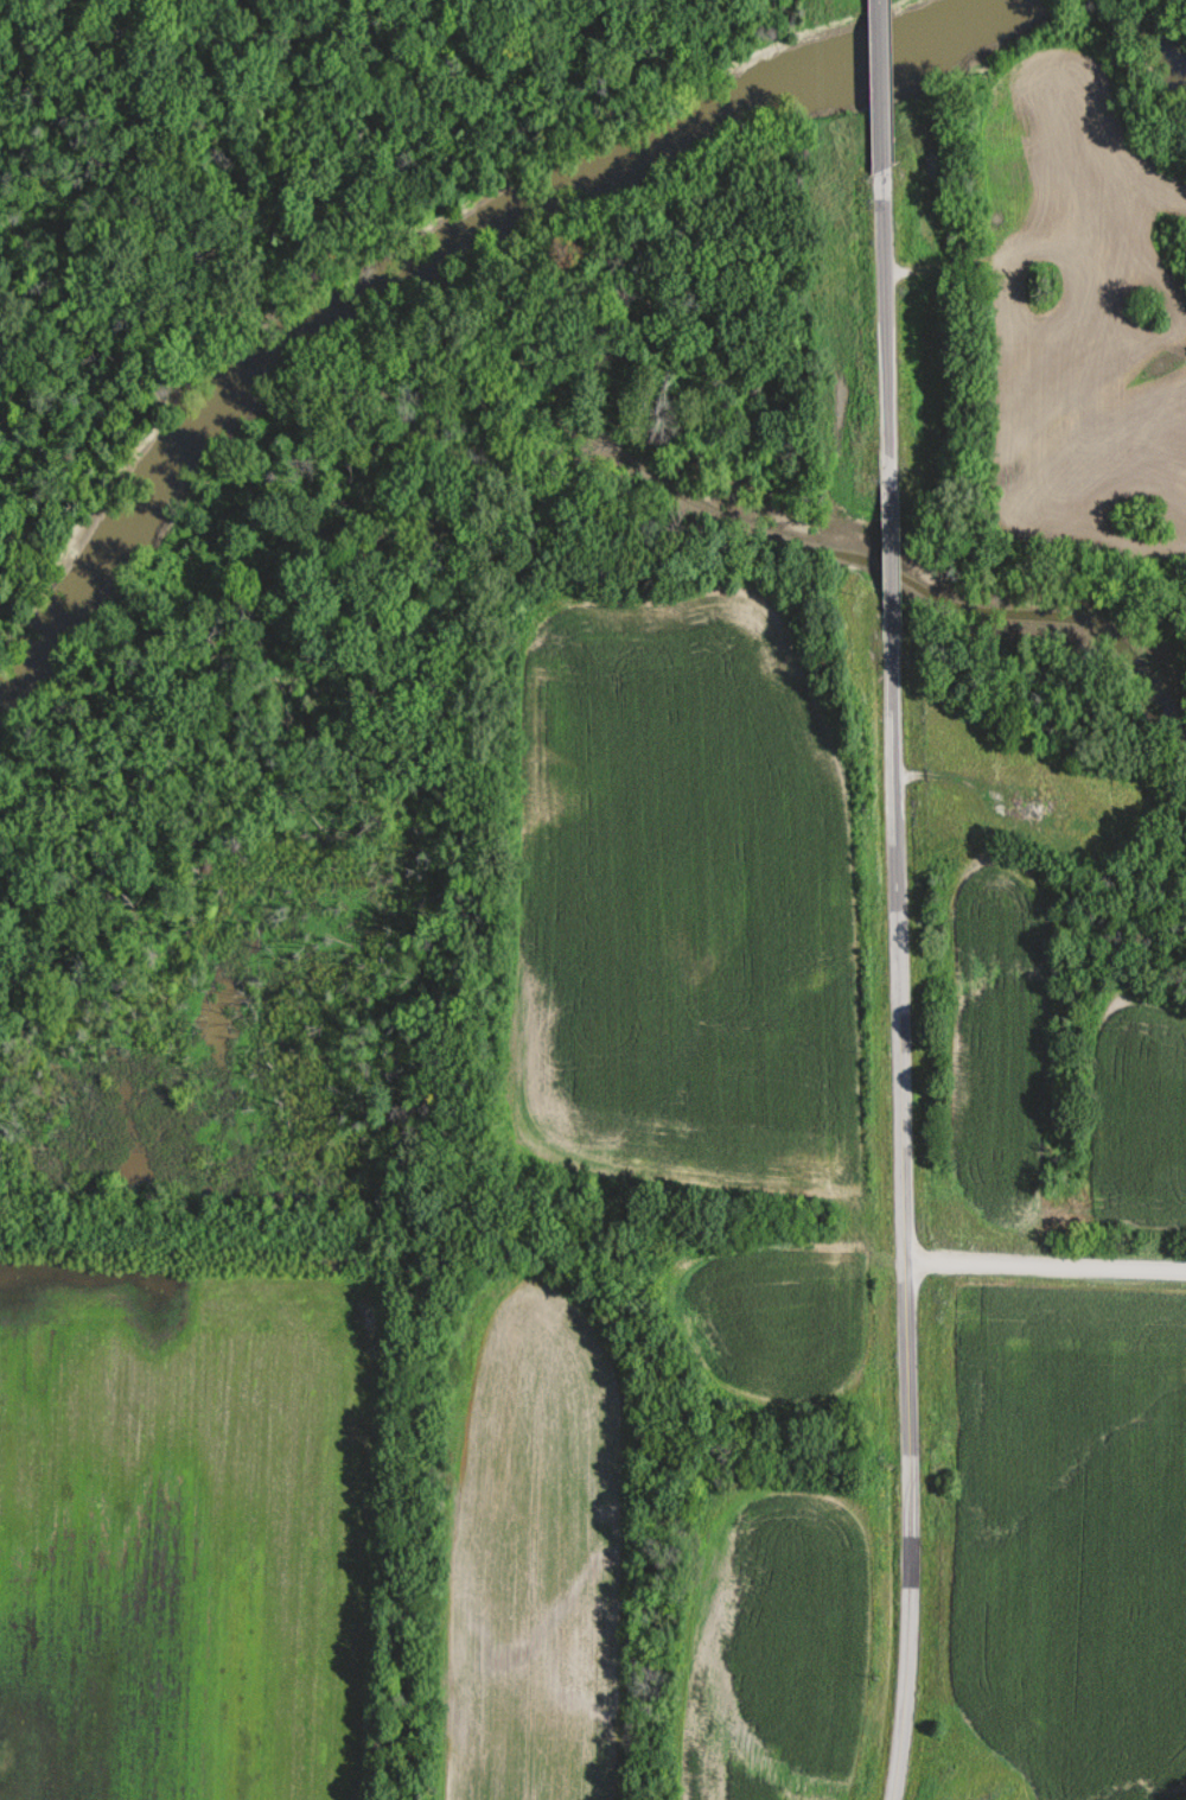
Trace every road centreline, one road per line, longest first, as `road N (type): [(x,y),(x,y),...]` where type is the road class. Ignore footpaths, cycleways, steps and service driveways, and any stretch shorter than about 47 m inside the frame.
road 1 (tertiary): [(892,1799),(905,1709),(910,1405),(886,0)]
road 2 (residential): [(1185,1270),(906,1261)]

